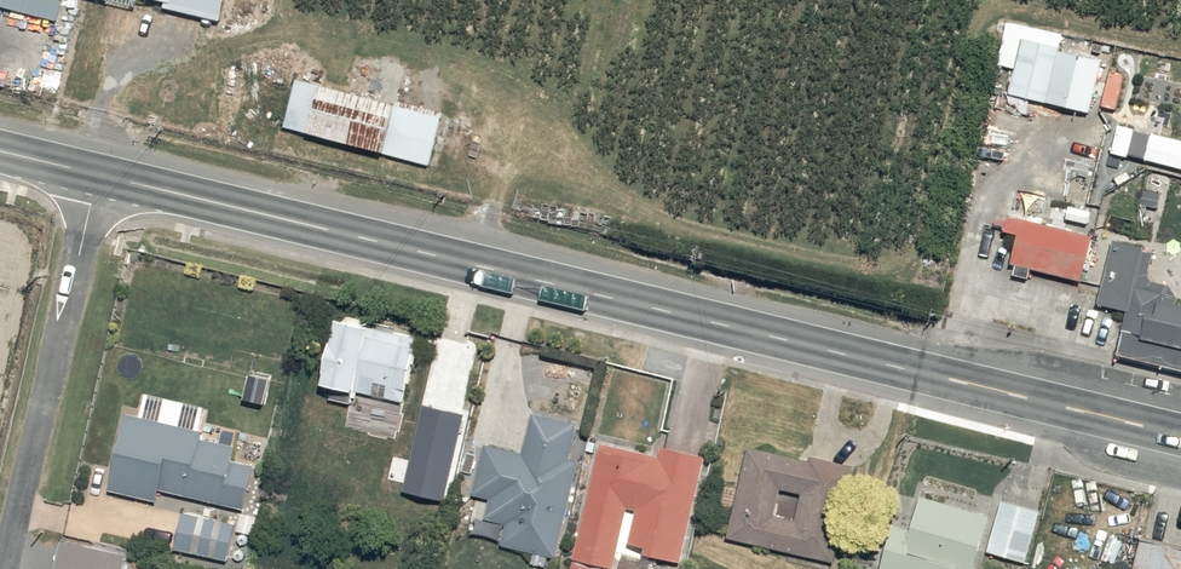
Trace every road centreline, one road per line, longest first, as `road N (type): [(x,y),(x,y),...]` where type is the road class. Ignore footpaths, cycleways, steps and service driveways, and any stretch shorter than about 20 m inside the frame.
road 1 (secondary): [(1180,436),(97,174)]
road 2 (residential): [(97,174),(2,568)]

